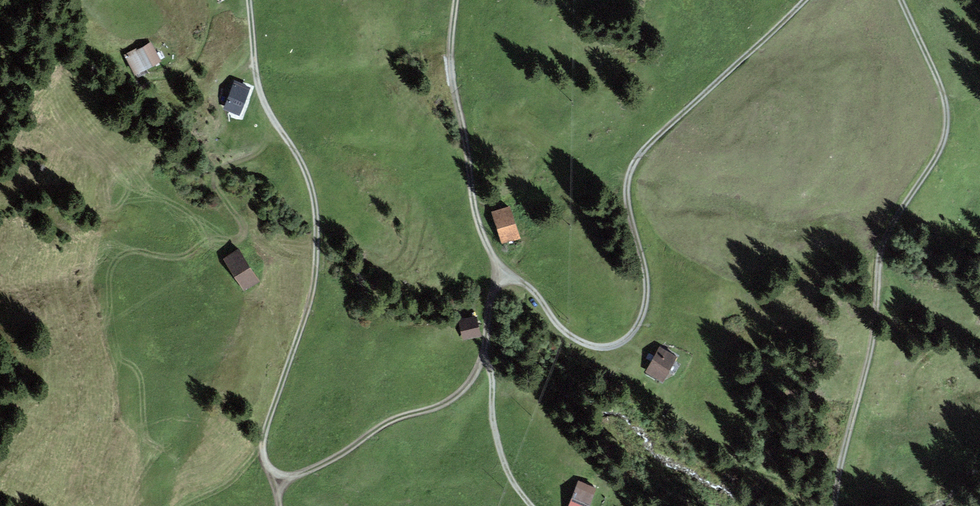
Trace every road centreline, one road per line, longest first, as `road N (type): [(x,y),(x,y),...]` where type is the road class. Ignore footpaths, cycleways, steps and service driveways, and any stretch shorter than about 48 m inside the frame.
road 1 (track): [(454,0),(452,83),(479,232),(499,271),(534,292),(557,327),(609,348),(636,329),(645,307),(647,276),(628,208),(628,178),(640,155),(804,0)]
road 2 (track): [(901,0),(949,117),(944,146),(881,244),(871,352),(835,475),(835,505)]
road 3 (track): [(248,0),(258,86),(304,167),(316,215),(311,303),(264,430),(278,501)]
road 4 (track): [(270,470),(294,477),(391,420),(443,406),(465,388),(483,359),(499,271)]
road 5 (track): [(483,359),(503,465),(531,505)]

